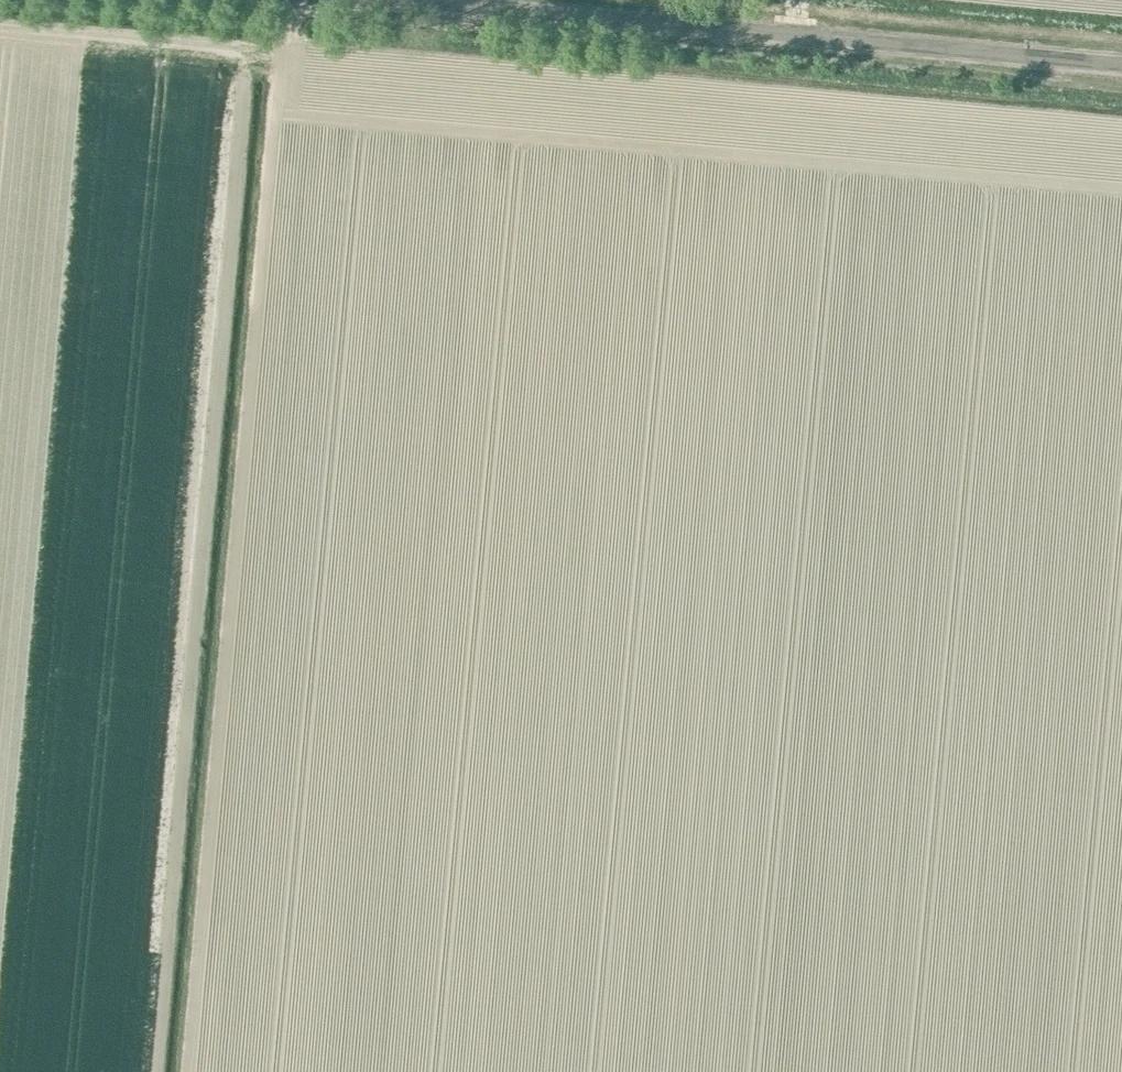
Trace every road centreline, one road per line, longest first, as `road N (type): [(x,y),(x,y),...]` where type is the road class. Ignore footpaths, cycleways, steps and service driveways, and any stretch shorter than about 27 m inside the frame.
road 1 (unclassified): [(1121,68),(355,0)]

